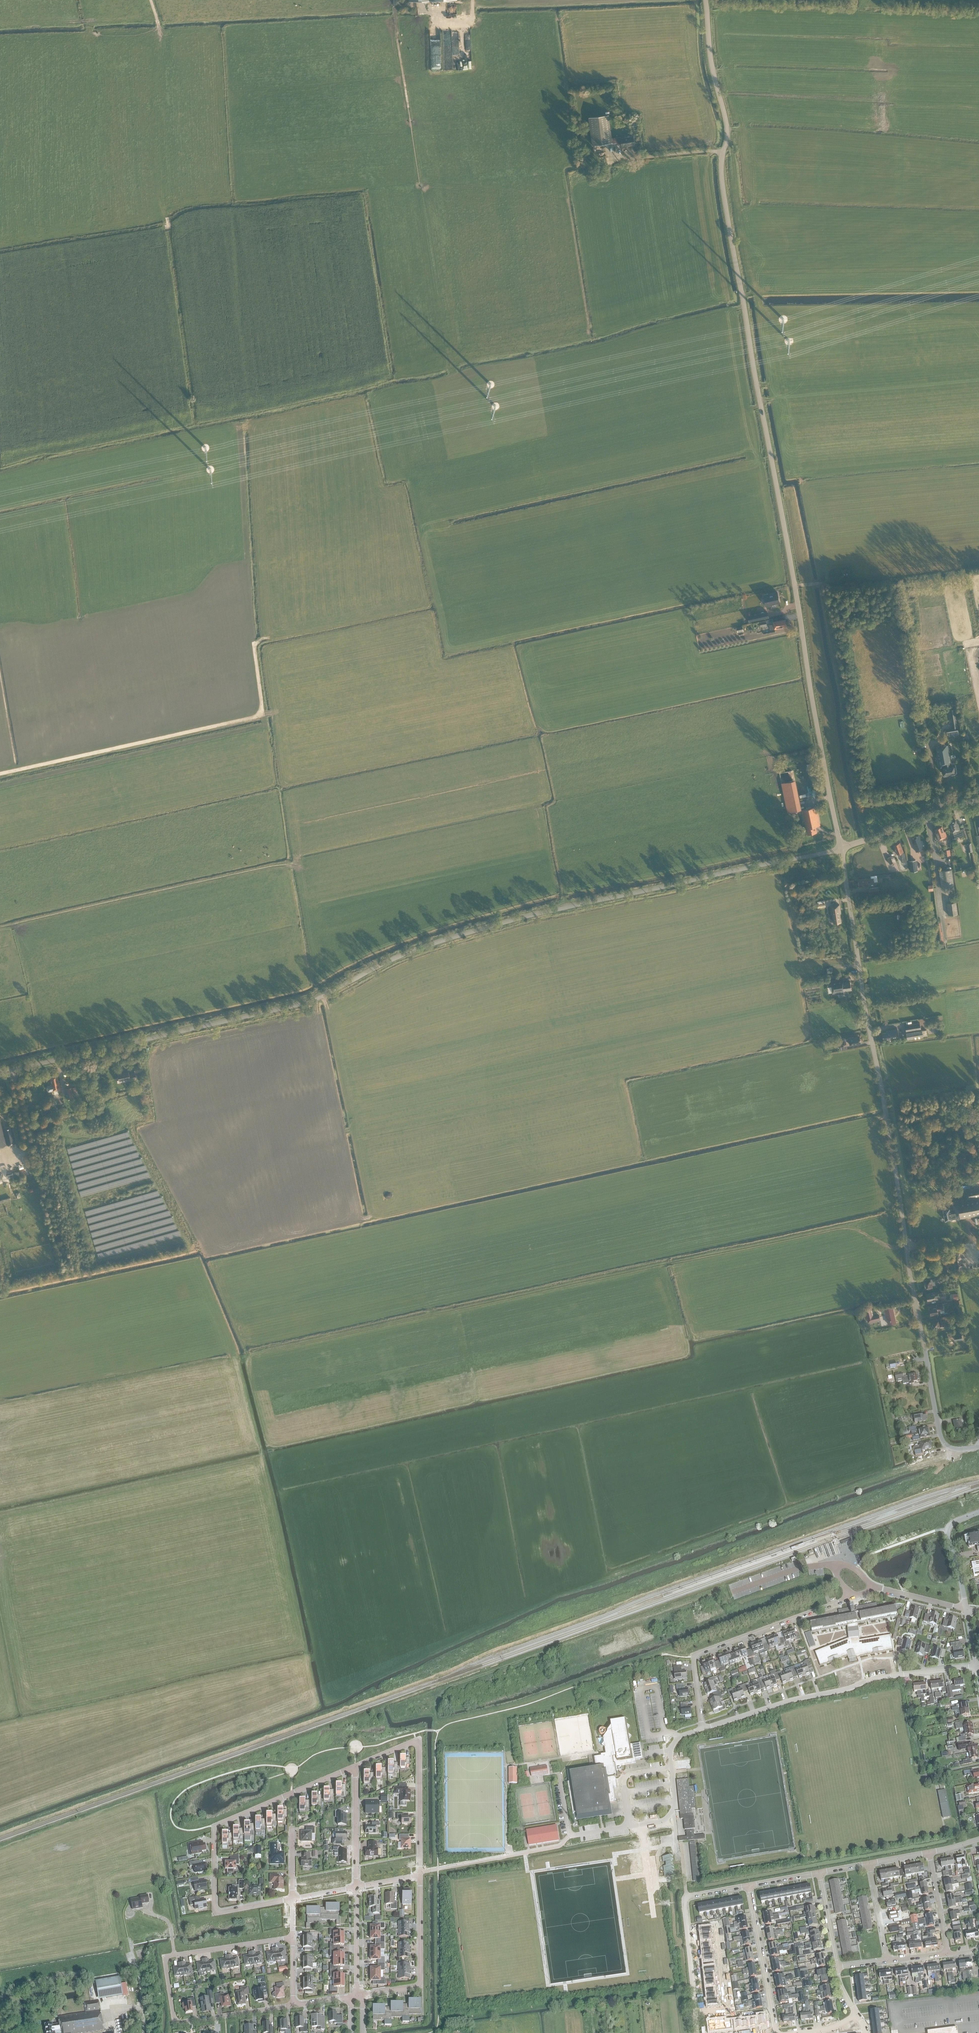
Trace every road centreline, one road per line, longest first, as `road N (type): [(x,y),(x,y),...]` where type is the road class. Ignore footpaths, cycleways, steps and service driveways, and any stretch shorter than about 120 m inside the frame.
road 1 (unclassified): [(0,1072),(304,1003),(409,952),(516,919),(841,849)]
road 2 (unclassified): [(841,849),(725,198),(727,124),(707,0)]
road 3 (track): [(906,1247),(842,1227),(245,1358)]
road 4 (unclassified): [(978,1447),(952,1449),(940,1437),(841,849)]
road 5 (track): [(952,1449),(609,1576)]
road 6 (residential): [(702,1728),(695,1654),(874,1588),(965,1608)]
road 7 (residential): [(702,1728),(864,1682),(976,1665)]
road 8 (residential): [(217,1913),(216,1826),(356,1768)]
road 9 (unclassified): [(572,1835),(666,1819),(675,1809),(671,1747),(702,1728)]
road 10 (residential): [(168,1956),(178,2023),(293,2005)]
road 11 (residential): [(364,1994),(419,1984),(420,1875)]
road 12 (residential): [(777,2032),(749,1885)]
road 13 (unclassified): [(841,849),(978,800)]
road 14 (unclassified): [(698,2032),(687,1898)]
road 15 (residential): [(420,1875),(418,1742)]
road 16 (residential): [(168,1956),(293,1937)]
road 17 (track): [(150,0),(156,33),(97,41),(88,38),(91,22)]

